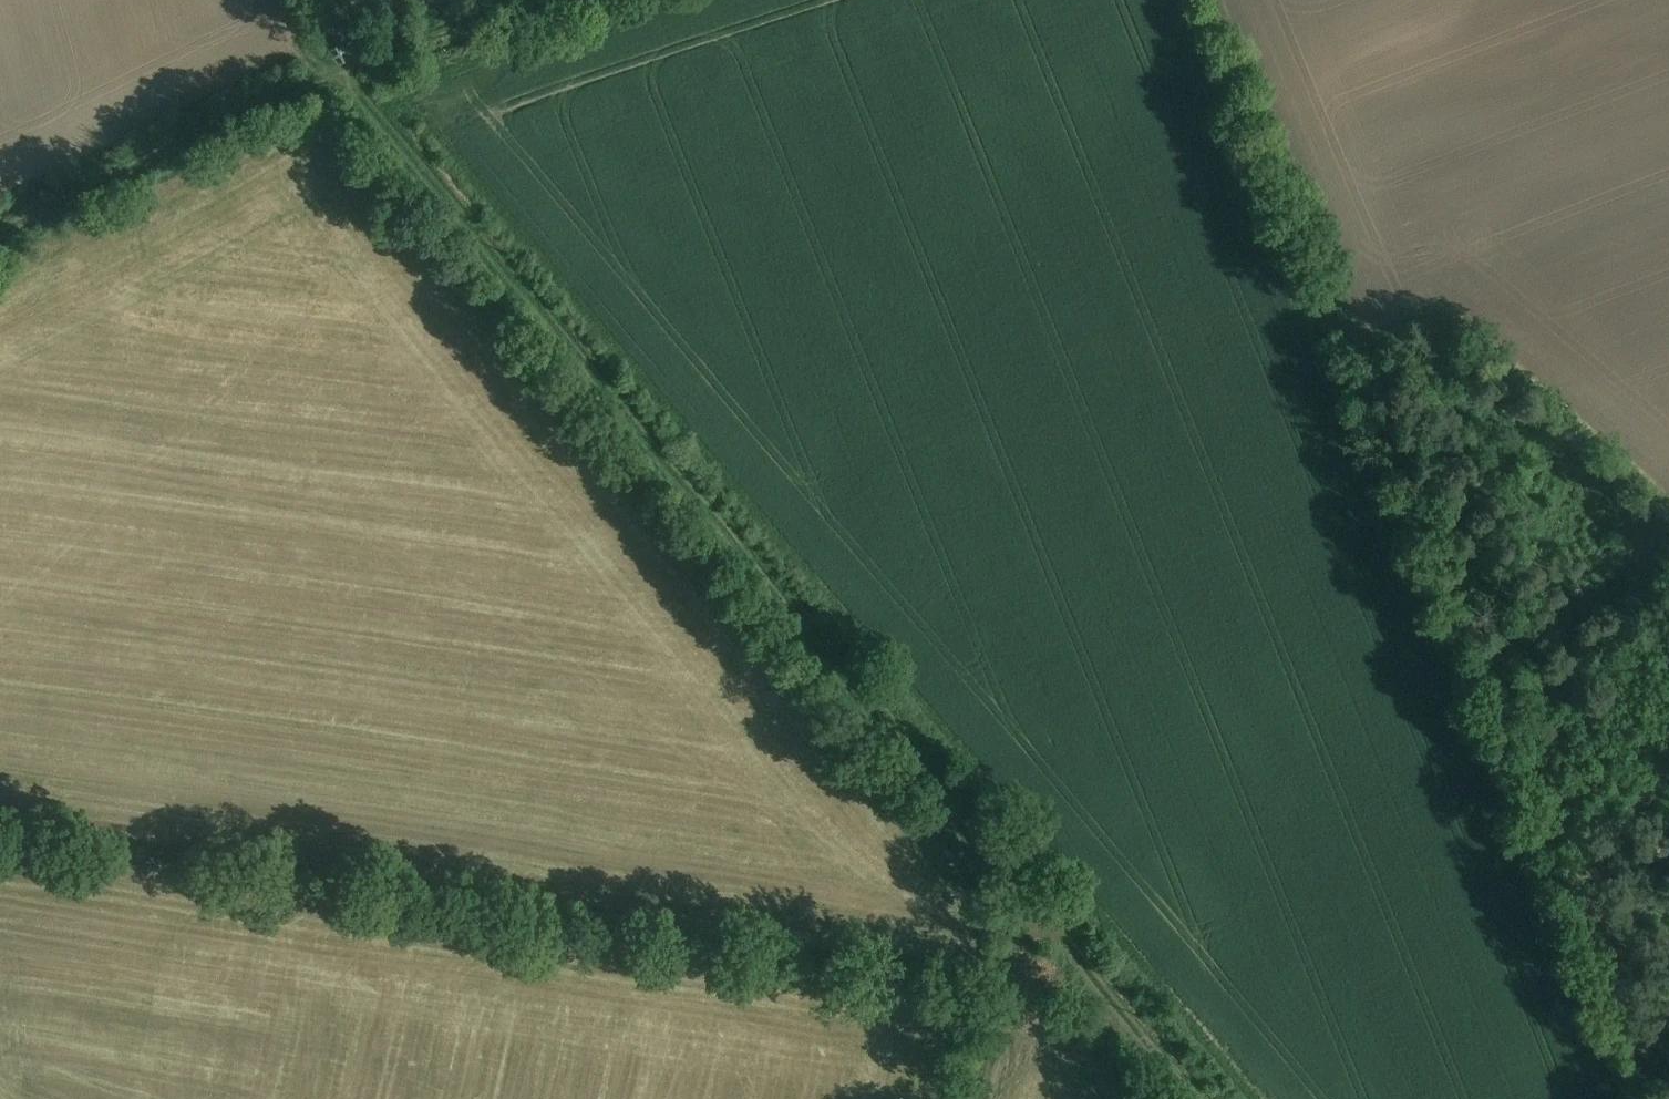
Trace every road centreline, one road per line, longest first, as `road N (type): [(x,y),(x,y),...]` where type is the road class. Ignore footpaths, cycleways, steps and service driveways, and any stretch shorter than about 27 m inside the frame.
road 1 (track): [(346,65),(1194,1098)]
road 2 (track): [(0,241),(346,65),(538,0)]
road 3 (track): [(987,1098),(1033,907)]

